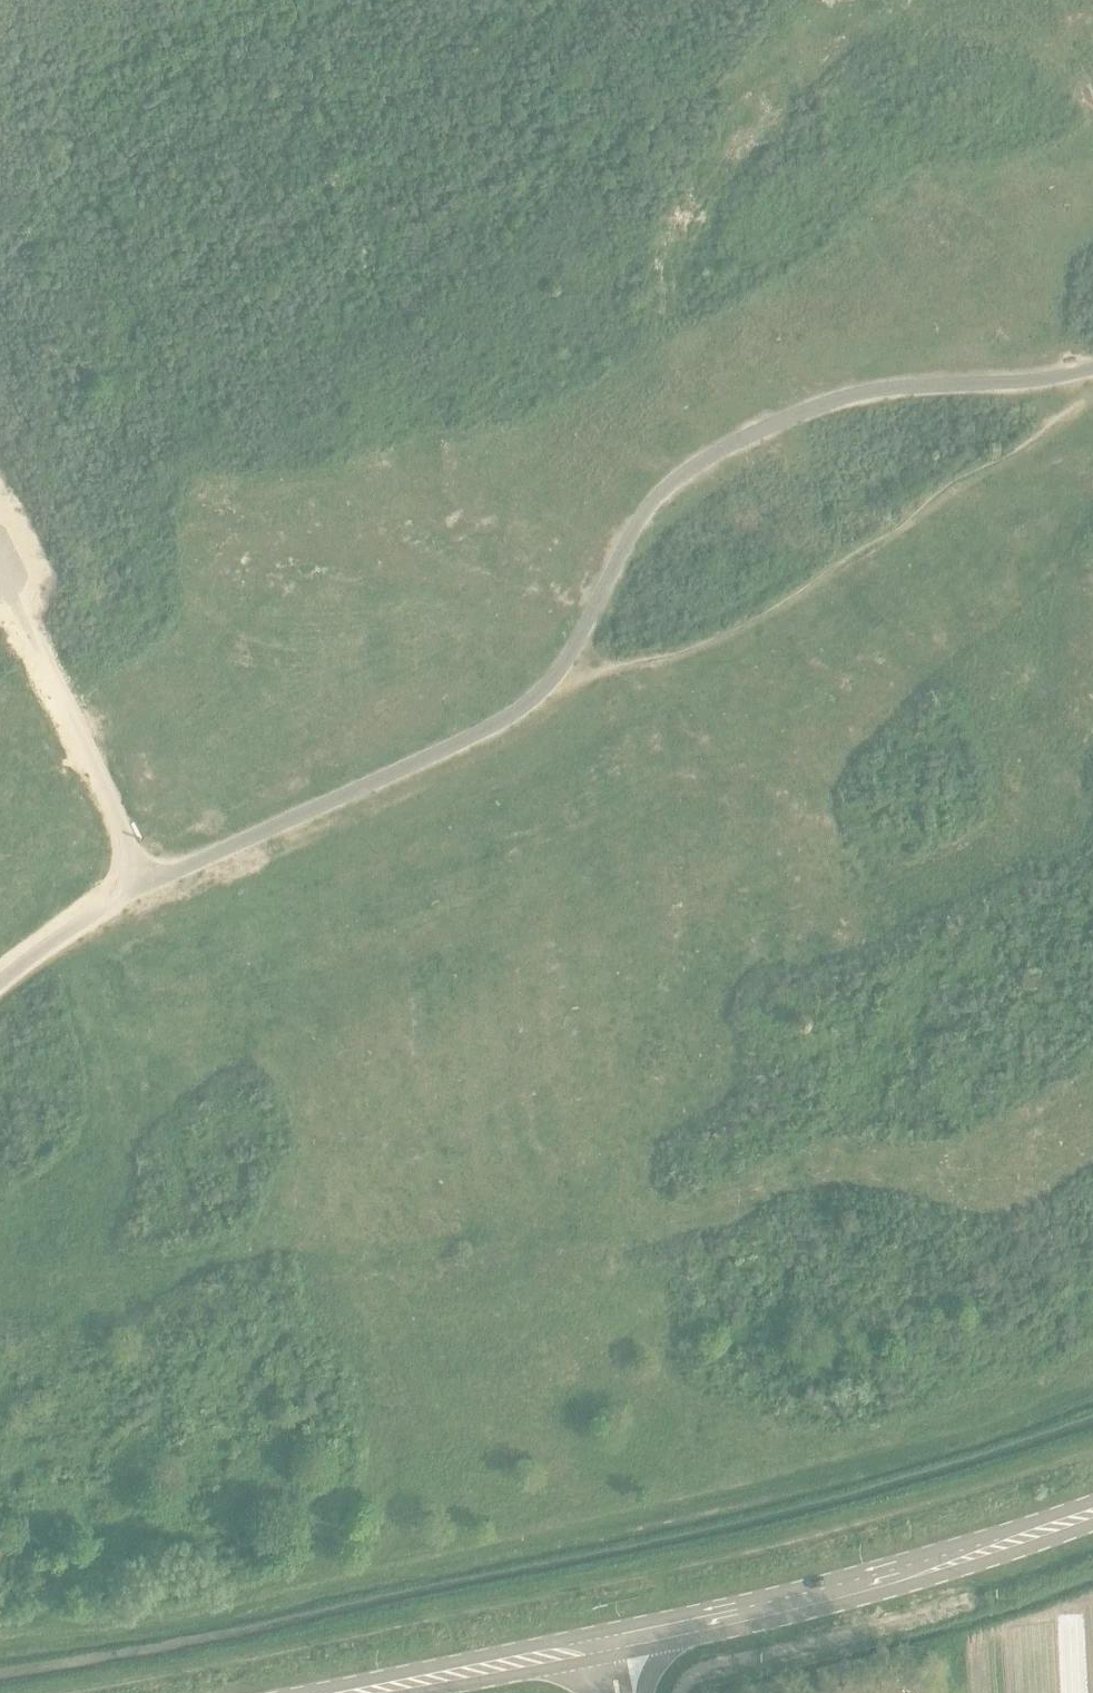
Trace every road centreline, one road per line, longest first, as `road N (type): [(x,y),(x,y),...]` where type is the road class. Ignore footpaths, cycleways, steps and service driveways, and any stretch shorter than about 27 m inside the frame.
road 1 (tertiary): [(608,1643),(874,1586),(1092,1512)]
road 2 (tertiary): [(348,1692),(608,1643)]

